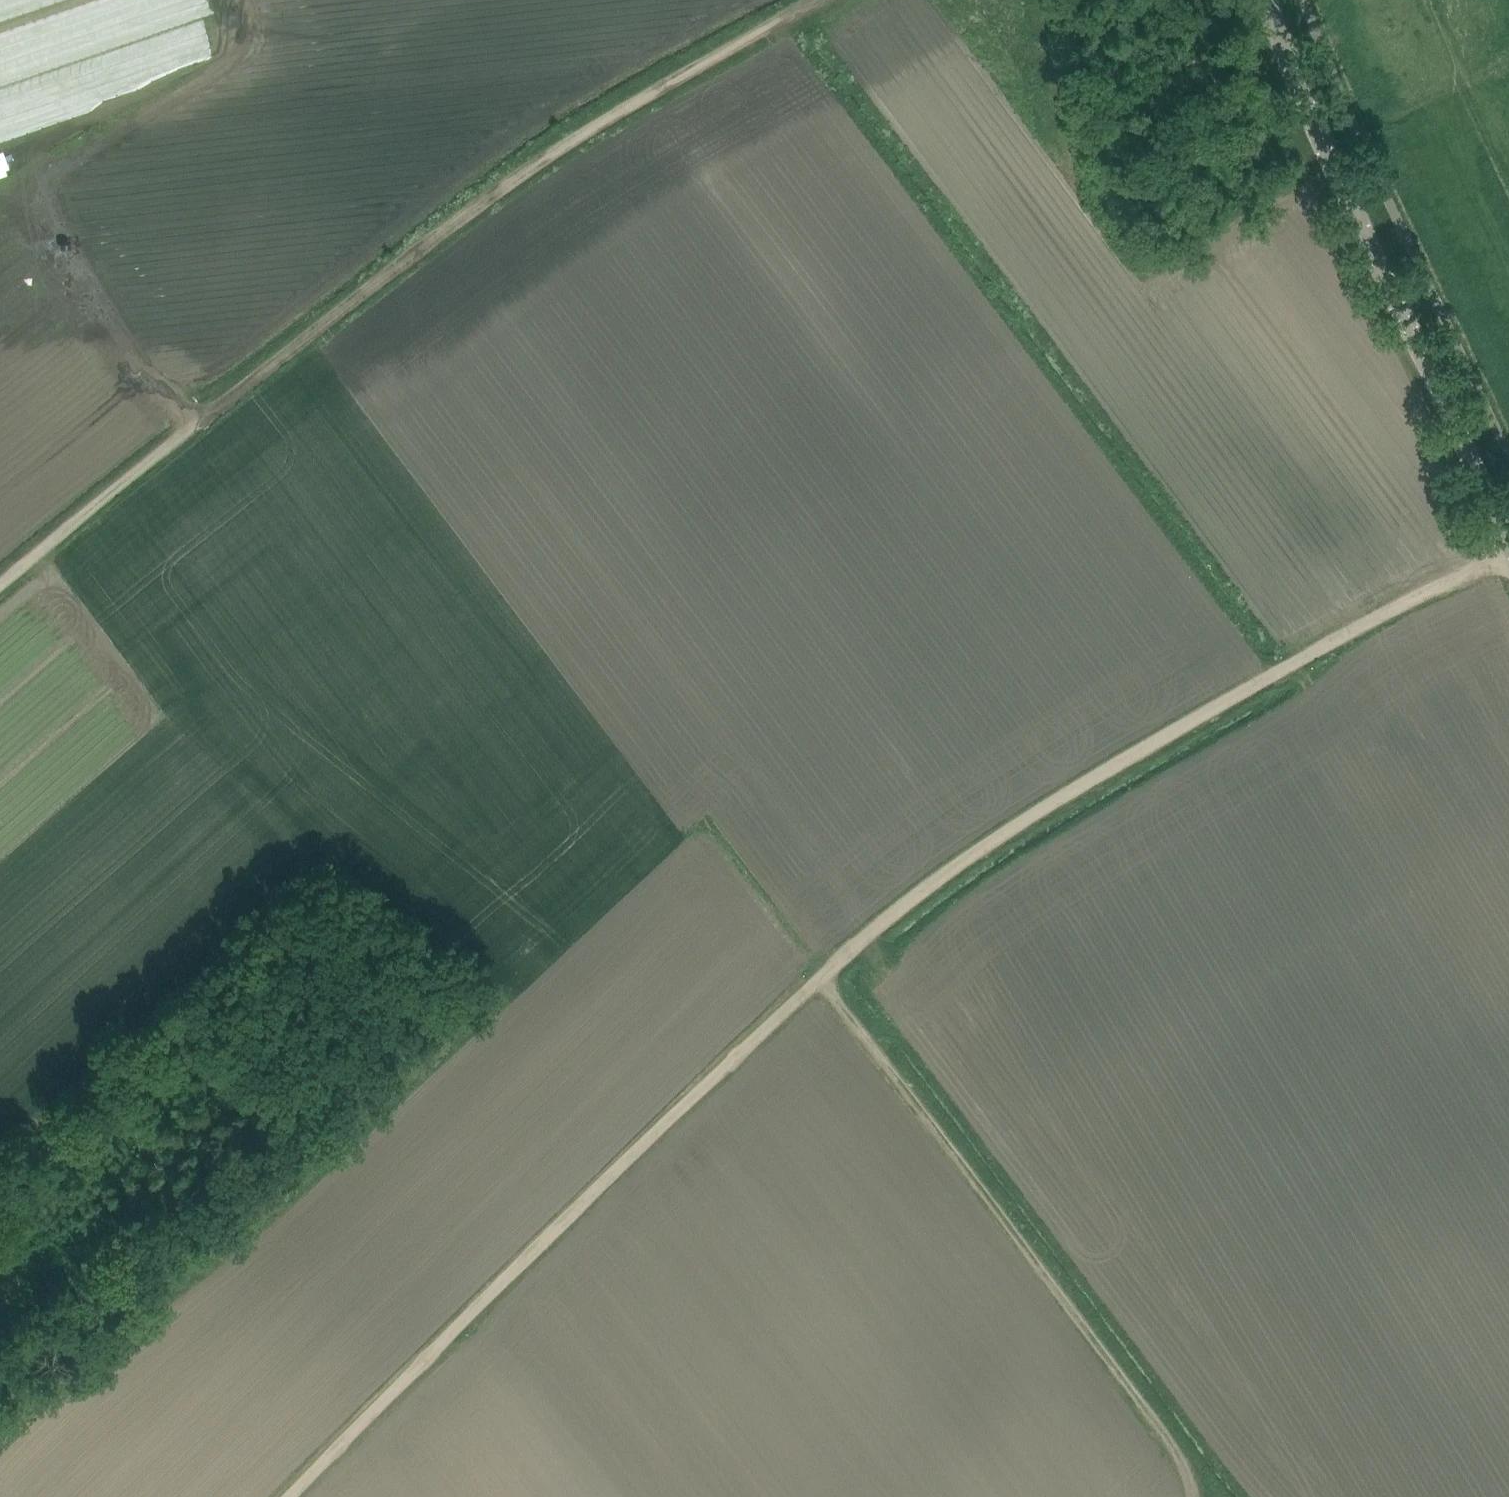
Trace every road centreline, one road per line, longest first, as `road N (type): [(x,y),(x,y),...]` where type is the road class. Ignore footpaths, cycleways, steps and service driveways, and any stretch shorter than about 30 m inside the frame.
road 1 (track): [(286,1496),(823,976),(999,833),(1304,655),(1508,551)]
road 2 (track): [(0,586),(361,292),(584,130),(816,0)]
road 3 (track): [(823,976),(1188,1465),(1193,1496)]
road 4 (tertiary): [(1508,536),(1327,154),(1266,0)]

